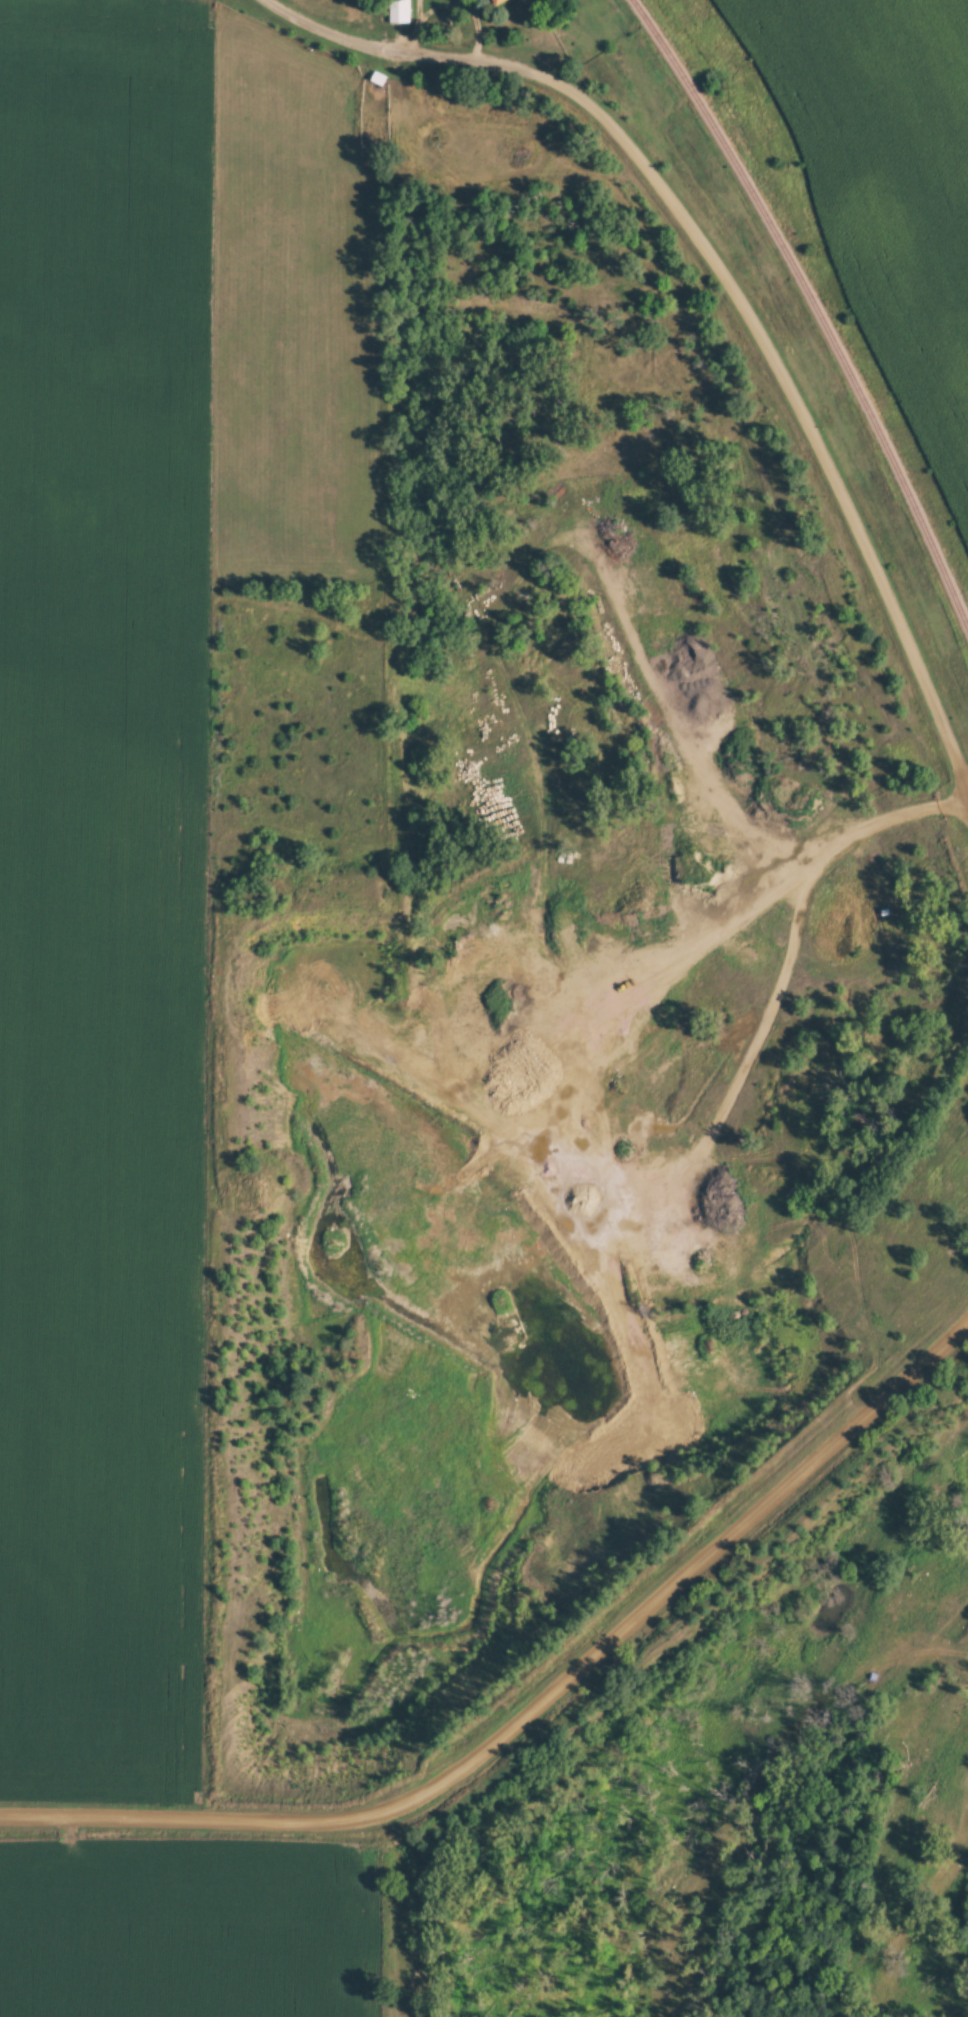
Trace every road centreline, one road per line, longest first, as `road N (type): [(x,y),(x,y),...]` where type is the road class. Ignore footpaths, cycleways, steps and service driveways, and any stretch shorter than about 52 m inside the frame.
road 1 (residential): [(967,797),(829,838),(776,884),(649,965),(572,1050),(548,1097),(515,1229),(520,1316),(557,1394),(559,1437),(546,1492),(385,1807)]
road 2 (residential): [(967,797),(894,610),(767,341),(613,125),(522,60),(387,45),(318,27),(278,4)]

